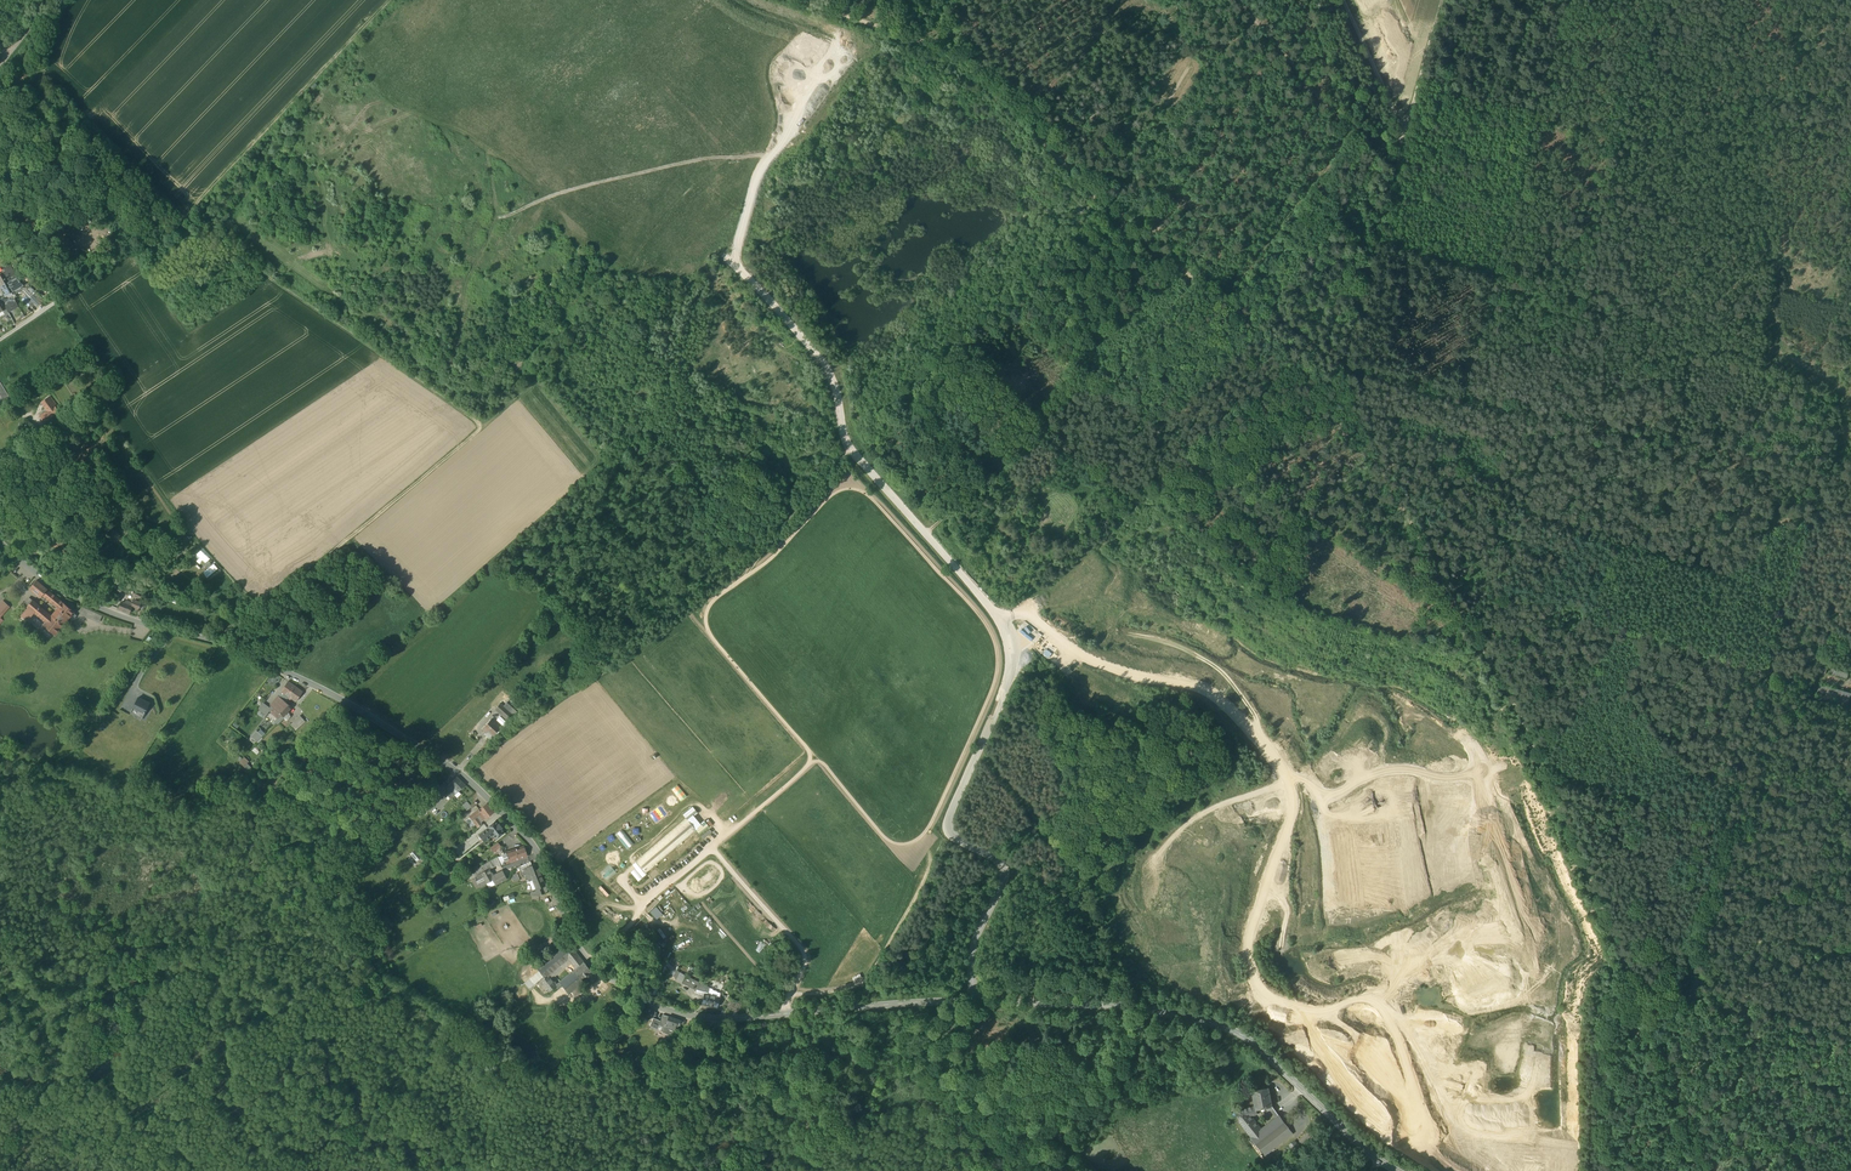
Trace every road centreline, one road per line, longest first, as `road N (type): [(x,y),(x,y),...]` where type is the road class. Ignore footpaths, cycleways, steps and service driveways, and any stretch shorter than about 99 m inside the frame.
road 1 (tertiary): [(1398,1170),(1241,1035),(1210,1023),(1117,1005),(975,1000),(745,1017),(665,1009),(588,958),(533,846),(449,767),(359,710),(221,644),(128,618),(48,582),(0,540)]
road 2 (track): [(811,761),(708,634),(706,609),(771,559),(830,495),(859,489),(974,607),(994,641),(996,673),(926,835),(924,879),(869,978),(788,993)]
road 3 (track): [(1328,387),(1483,651),(1708,1170)]
road 4 (track): [(221,644),(480,428),(184,216)]
road 5 (track): [(799,0),(952,54),(1111,212),(1328,387)]
road 6 (track): [(0,338),(188,213),(393,0)]
road 7 (track): [(1441,0),(1328,387)]
road 8 (track): [(1198,282),(925,534)]
road 9 (track): [(926,835),(910,846),(889,843),(821,763),(811,761),(712,847)]
road 10 (track): [(1546,415),(1483,651)]
road 11 (track): [(1403,136),(1335,114),(1237,0)]
road 12 (track): [(777,1014),(804,953),(712,847)]
road 13 (track): [(1185,515),(1324,383)]
road 14 (track): [(1850,1035),(1679,990)]
road 15 (track): [(849,446),(741,580)]
road 16 (track): [(1850,955),(1700,913)]
road 17 (track): [(1404,133),(1343,0)]
road 18 (track): [(1850,805),(1724,825)]
road 19 (track): [(85,601),(185,530)]
road 20 (track): [(359,710),(271,792)]
road 21 (track): [(1850,424),(1840,385),(1769,350)]

